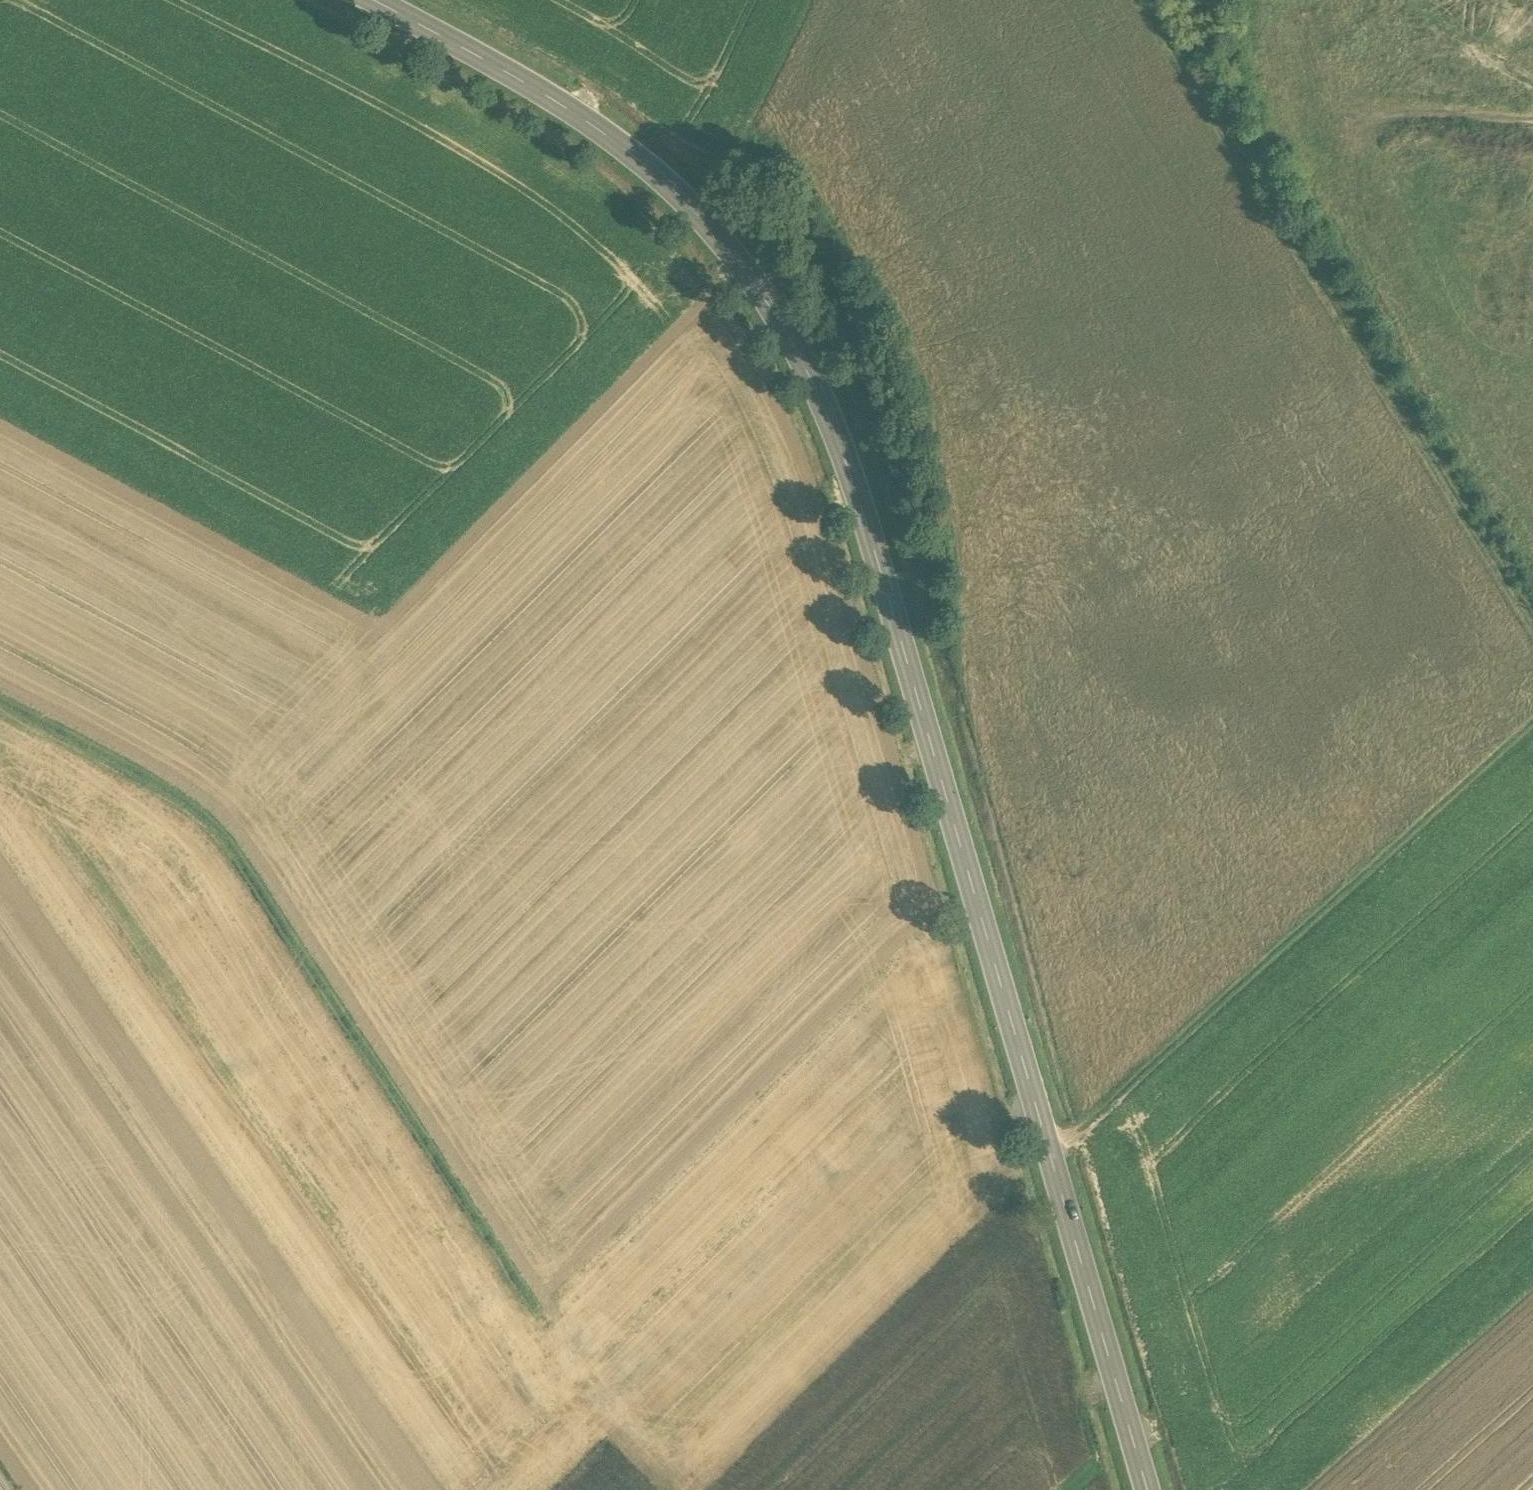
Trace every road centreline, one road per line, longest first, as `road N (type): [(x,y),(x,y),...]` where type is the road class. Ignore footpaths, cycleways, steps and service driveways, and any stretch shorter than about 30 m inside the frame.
road 1 (secondary): [(1146,1489),(872,538),(823,394),(737,261),(653,173),(513,75),(367,0)]
road 2 (track): [(0,708),(212,824),(233,846),(552,1323)]
road 3 (track): [(1142,0),(1532,619)]
road 4 (track): [(1048,1150),(1086,1128),(1532,723)]

